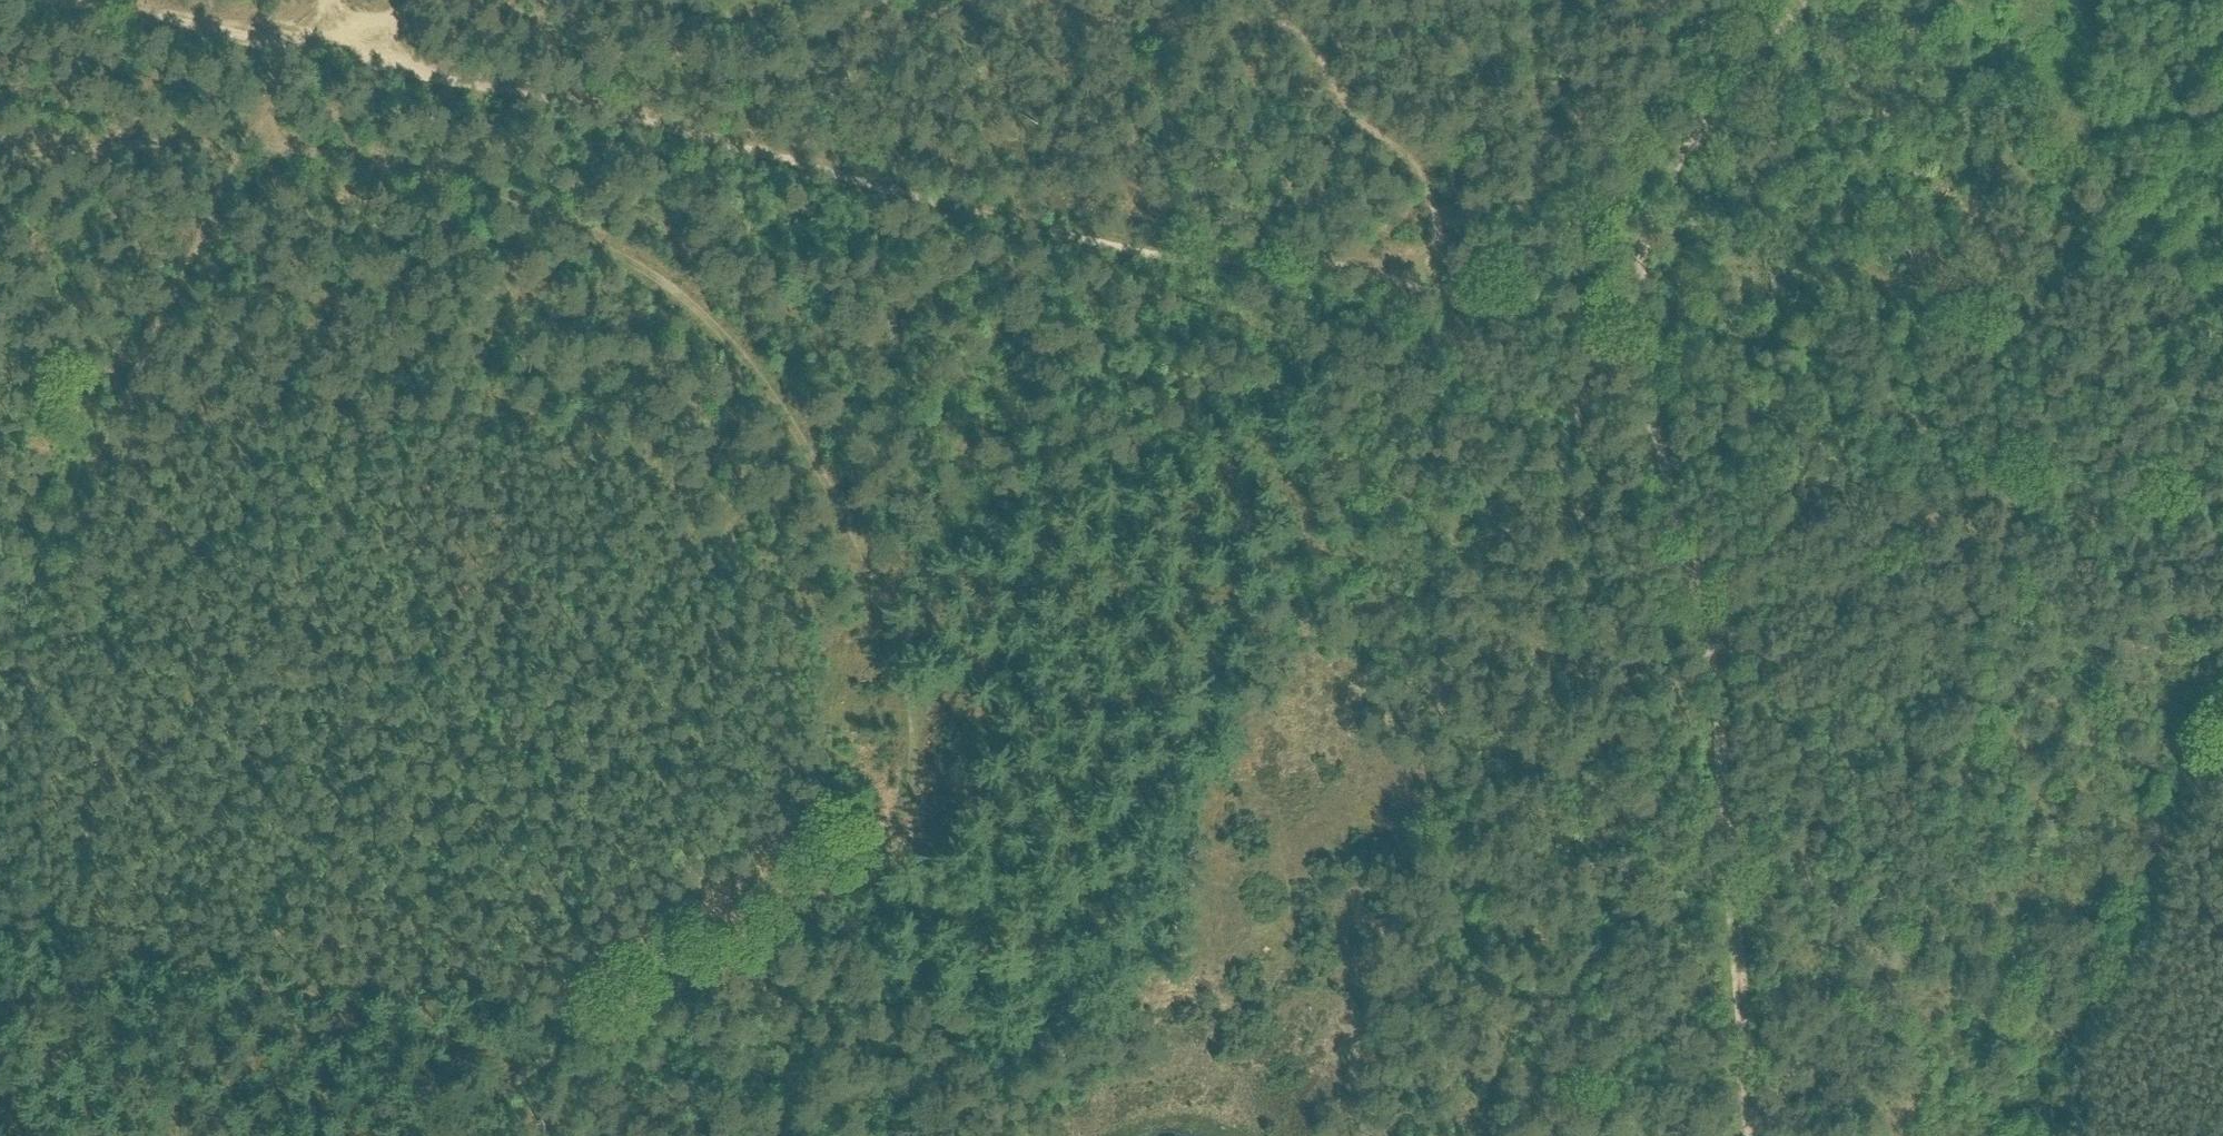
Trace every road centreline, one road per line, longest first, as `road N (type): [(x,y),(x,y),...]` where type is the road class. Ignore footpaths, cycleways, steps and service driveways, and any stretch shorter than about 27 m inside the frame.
road 1 (track): [(1640,346),(1568,334),(1413,283),(1307,262),(1143,258),(605,111),(52,0)]
road 2 (track): [(471,1135),(587,1034),(778,930),(897,826),(912,776),(909,713),(877,581),(835,492),(762,376),(698,308),(548,209),(264,135)]
road 3 (track): [(1798,0),(1673,162),(1642,220),(1640,346),(1718,713),(1753,1135)]
road 4 (track): [(587,1034),(553,1018),(0,950)]
road 5 (track): [(264,135),(187,329),(53,581),(0,656)]
road 6 (track): [(264,135),(179,125),(0,142)]

